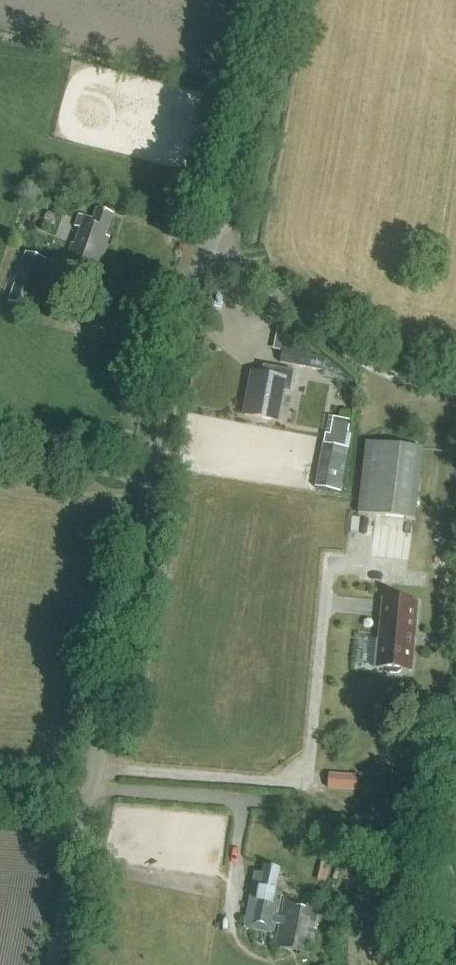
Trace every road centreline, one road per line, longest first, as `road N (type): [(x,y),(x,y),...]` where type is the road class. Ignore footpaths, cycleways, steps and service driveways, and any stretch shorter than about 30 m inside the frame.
road 1 (unclassified): [(56,964),(182,308),(236,163),(276,0)]
road 2 (track): [(455,393),(347,358),(207,241)]
road 3 (track): [(148,480),(0,447)]

